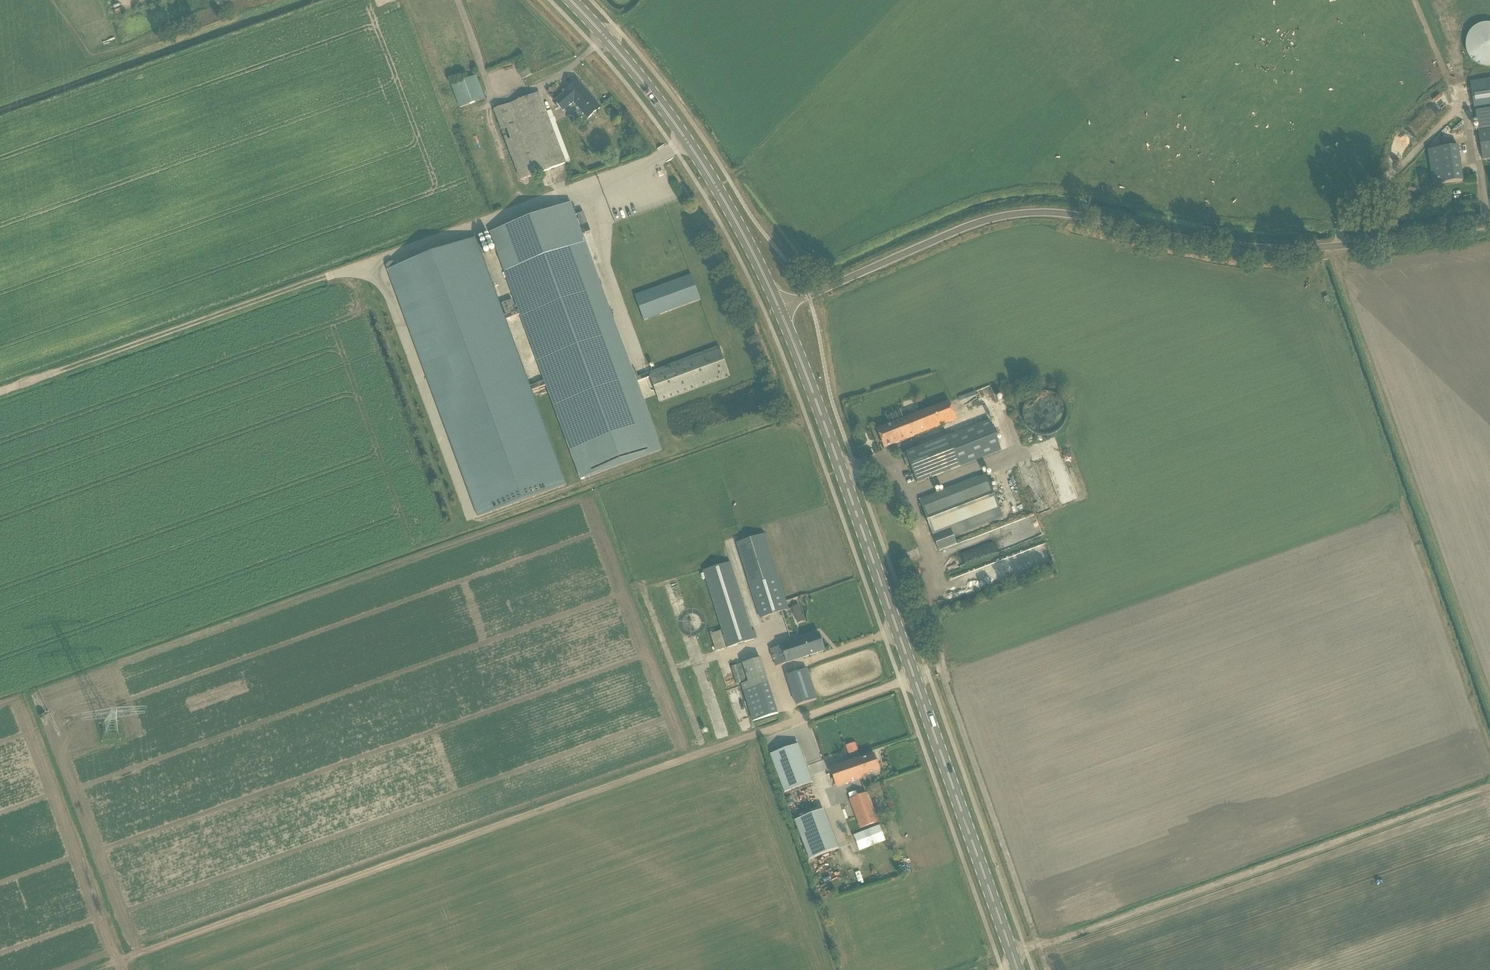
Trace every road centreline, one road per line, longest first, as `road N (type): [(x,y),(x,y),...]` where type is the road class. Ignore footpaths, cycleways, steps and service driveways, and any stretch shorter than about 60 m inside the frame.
road 1 (track): [(914,679),(100,969)]
road 2 (unclassified): [(781,306),(993,221),(1044,214),(1313,251),(1489,227)]
road 3 (primary): [(1018,969),(781,306)]
road 4 (track): [(374,261),(0,395)]
road 5 (primary): [(781,306),(714,180),(622,50),(573,0)]
road 6 (track): [(1489,218),(1462,110),(1414,0)]

